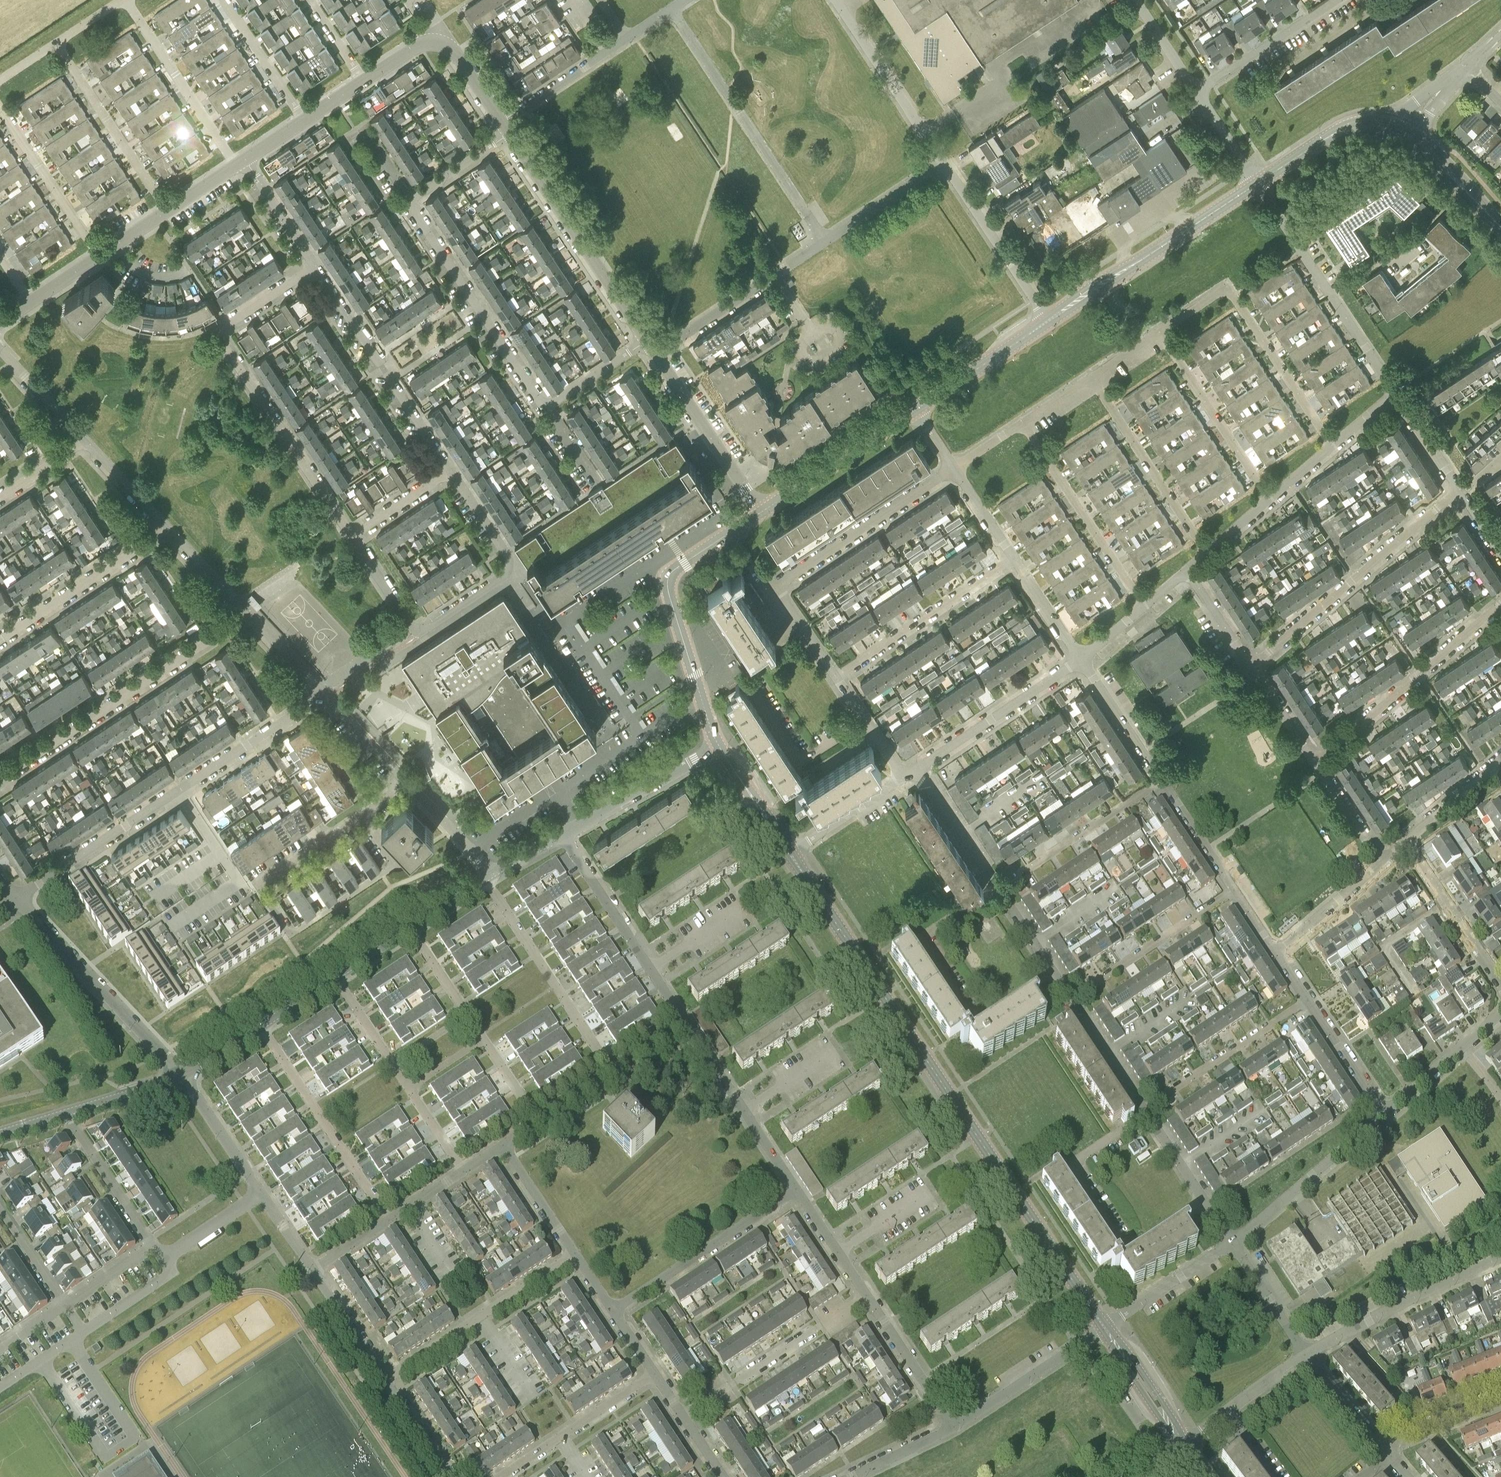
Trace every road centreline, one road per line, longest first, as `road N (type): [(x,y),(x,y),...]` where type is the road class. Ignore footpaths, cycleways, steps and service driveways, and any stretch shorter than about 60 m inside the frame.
road 1 (tertiary): [(1106,1326),(789,854)]
road 2 (residential): [(14,897),(325,695)]
road 3 (residential): [(353,536),(220,331),(315,267)]
road 4 (residential): [(836,674),(784,596),(784,582),(953,467)]
road 5 (residential): [(0,779),(250,614)]
road 6 (tertiary): [(719,747),(670,577),(760,513)]
road 7 (residential): [(823,244),(672,8)]
road 8 (residential): [(1251,667),(1459,488)]
road 9 (residential): [(1396,393),(1257,183)]
road 10 (tertiary): [(1048,322),(1257,183)]
road 11 (residential): [(648,342),(509,134)]
road 12 (residential): [(185,1077),(14,897)]
road 13 (residential): [(544,408),(413,201)]
road 14 (residential): [(1316,762),(1500,601)]
road 15 (residential): [(450,470),(315,267)]
road 16 (residential): [(614,1072),(484,878)]
road 17 (residential): [(389,1220),(262,1027)]
road 18 (residential): [(418,635),(511,567),(450,470)]
road 19 (residential): [(687,1023),(561,834)]
road 20 (residential): [(1144,607),(1022,422)]
road 21 (residential): [(796,1189),(613,1311)]
road 22 (residential): [(684,1417),(866,1295)]
road 23 (residential): [(1308,1355),(1500,1257)]
road 24 (residential): [(836,674),(1015,557)]
road 25 (residential): [(1207,553),(1090,376)]
road 26 (residential): [(0,640),(170,526)]
road 27 (residential): [(1270,499),(1158,330)]
road 28 (residential): [(656,356),(823,244)]
road 29 (residential): [(168,210),(56,44)]
road 30 (residential): [(1233,1243),(1386,1114)]
road 31 (residential): [(236,166),(126,0)]
road 32 (residential): [(1146,1112),(1308,997)]
road 33 (residential): [(796,1189),(687,1023)]
road 34 (residential): [(998,890),(1162,780)]
road 35 (residential): [(1068,995),(1235,890)]
road 36 (residential): [(920,768),(1083,659)]
road 37 (residential): [(942,163),(834,0)]
road 38 (residential): [(1333,446),(1226,287)]
road 39 (residential): [(1048,322),(942,163)]
road 40 (residential): [(760,513),(656,356)]
road 41 (residential): [(1123,1241),(1070,1162),(1146,1112)]
road 42 (residential): [(364,816),(397,863),(289,932)]
road 43 (tertiary): [(760,513),(914,410)]
road 44 (residential): [(561,834),(719,747)]
road 45 (residential): [(289,932),(260,884),(364,816)]
road 46 (residential): [(958,1428),(1106,1326)]
road 47 (residential): [(99,256),(0,108)]
road 48 (residential): [(966,1011),(920,941),(998,890)]
road 49 (residential): [(1500,986),(1404,844)]
road 50 (residential): [(1197,91),(1338,0)]
road 51 (residential): [(958,1428),(866,1295)]
road 52 (residential): [(865,719),(802,761),(755,689)]
road 53 (tertiary): [(914,410),(1048,322)]
road 54 (residential): [(65,1114),(153,1247)]
road 55 (residential): [(1233,1243),(1146,1112)]
road 56 (residential): [(1106,1326),(1233,1243)]
road 57 (residential): [(502,123),(627,39)]
road 58 (residential): [(998,890),(920,768)]
road 59 (tertiary): [(1185,1447),(1106,1326)]
road 60 (residential): [(1162,780),(1083,659)]
road 61 (residential): [(306,120),(226,0)]
road 62 (residential): [(823,244),(942,163)]
road 63 (residential): [(263,1194),(185,1077)]
road 64 (residential): [(1386,1114),(1308,997)]
road 65 (residential): [(1146,1112),(1068,995)]
road 66 (residential): [(789,854),(905,778)]
road 67 (residential): [(1277,951),(1381,863)]
road 68 (residential): [(1308,1355),(1233,1243)]
road 69 (residential): [(1235,890),(1162,780)]
road 70 (residential): [(386,1379),(313,1270)]
road 71 (residential): [(575,1253),(503,1145)]
road 72 (residential): [(1381,1443),(1500,1395)]
road 73 (tertiary): [(789,854),(719,747)]
road 74 (residential): [(406,778),(491,873)]
road 75 (residential): [(315,267),(246,160)]
road 76 (residential): [(866,1295),(796,1189)]
road 77 (residential): [(86,439),(0,346)]
road 78 (residential): [(1068,995),(998,890)]
road 79 (residential): [(65,1114),(185,1077)]
road 80 (residential): [(1404,844),(1497,763)]
road 81 (residential): [(648,342),(544,408)]
road 82 (residential): [(83,1332),(172,1273),(167,1258)]
road 83 (residential): [(1083,659),(1015,557)]
road 84 (residential): [(170,526),(86,439)]
road 85 (residential): [(1381,863),(1316,762)]

